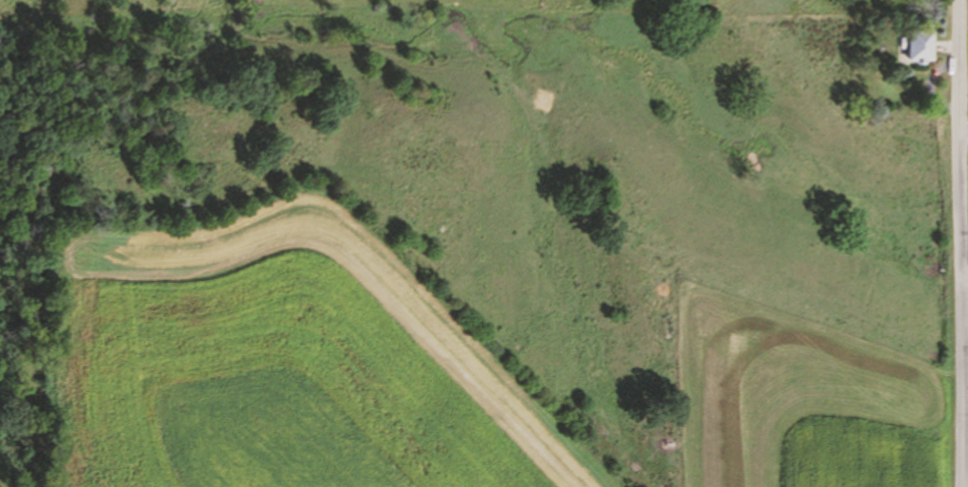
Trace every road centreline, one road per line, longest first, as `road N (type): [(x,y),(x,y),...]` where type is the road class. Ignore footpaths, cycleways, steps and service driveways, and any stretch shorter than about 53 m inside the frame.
road 1 (residential): [(958,0),(961,486)]

